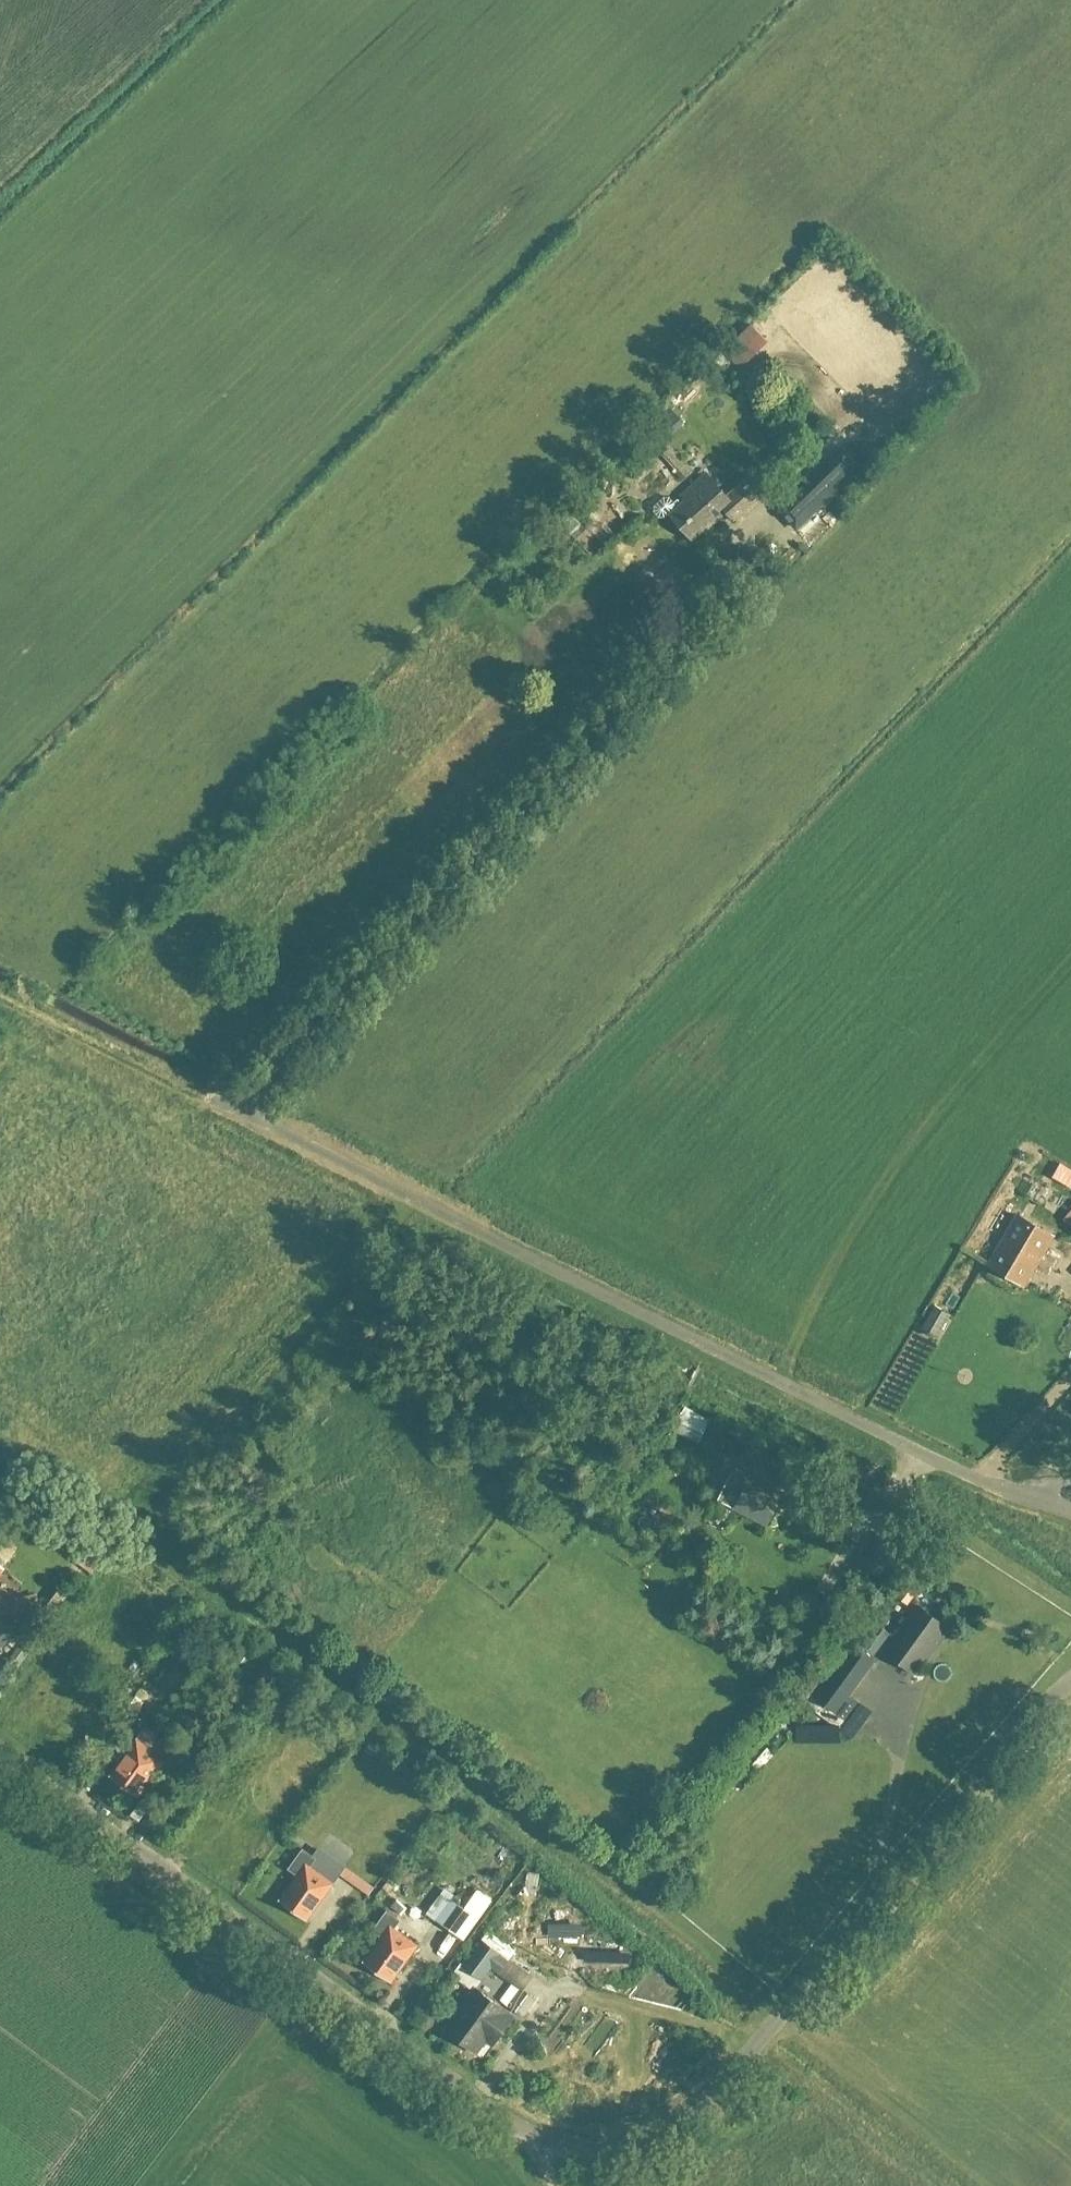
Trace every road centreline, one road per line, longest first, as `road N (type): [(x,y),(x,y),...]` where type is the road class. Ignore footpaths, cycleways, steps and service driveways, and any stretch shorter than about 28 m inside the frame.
road 1 (unclassified): [(1070,1683),(1013,1738),(719,2084),(661,2134),(601,2149),(532,2137),(489,2115),(0,1749)]
road 2 (unclassified): [(1070,1512),(938,1468),(236,1109)]
road 3 (track): [(0,991),(236,1109)]

